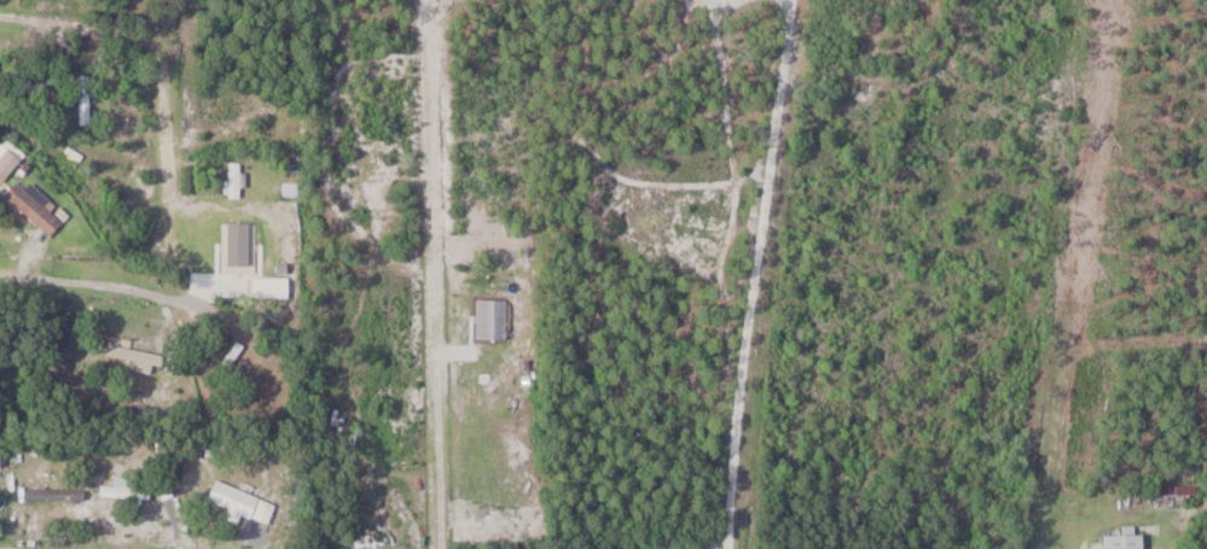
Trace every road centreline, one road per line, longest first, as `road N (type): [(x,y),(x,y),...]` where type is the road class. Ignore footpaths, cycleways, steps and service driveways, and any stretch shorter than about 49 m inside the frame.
road 1 (residential): [(725,548),(738,372),(777,74)]
road 2 (residential): [(0,278),(121,281),(201,310),(208,280)]
road 3 (residential): [(0,18),(167,36)]
road 4 (residential): [(166,0),(167,157)]

